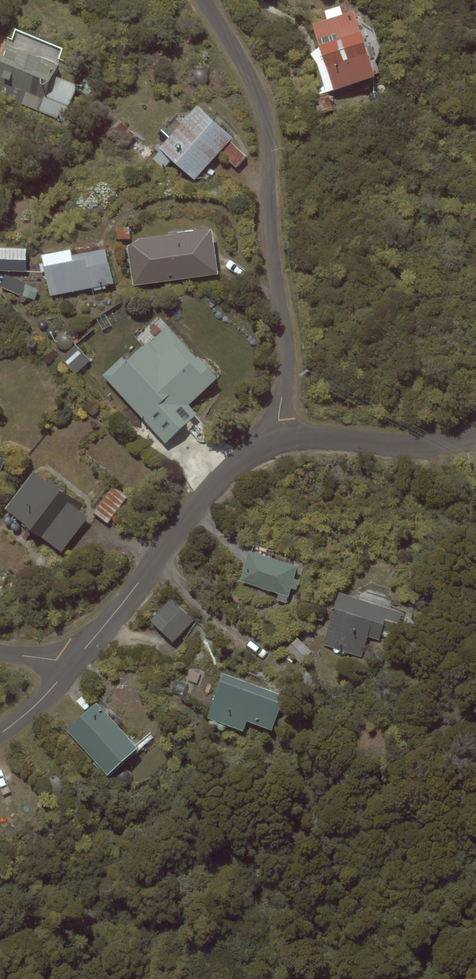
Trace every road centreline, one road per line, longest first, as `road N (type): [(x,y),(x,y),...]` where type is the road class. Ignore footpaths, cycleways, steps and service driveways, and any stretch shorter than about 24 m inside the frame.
road 1 (residential): [(279,439),(285,352),(265,128),(254,87),(206,0)]
road 2 (residential): [(279,439),(212,490),(73,663)]
road 3 (residential): [(279,439),(404,445),(475,435)]

